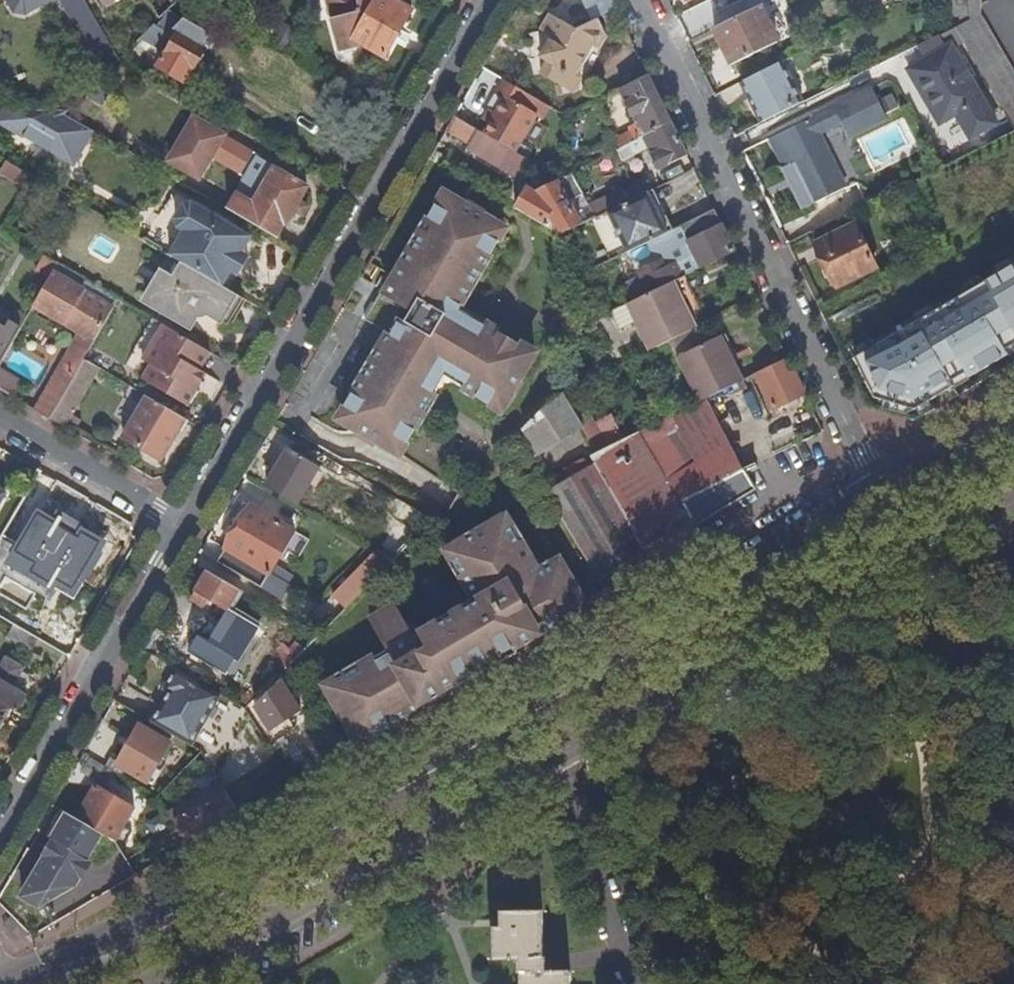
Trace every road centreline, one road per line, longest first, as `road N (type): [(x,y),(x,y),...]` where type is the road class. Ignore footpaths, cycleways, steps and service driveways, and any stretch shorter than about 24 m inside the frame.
road 1 (primary): [(881,496),(178,900),(13,983)]
road 2 (primary): [(160,983),(1013,481)]
road 3 (residential): [(488,0),(183,522)]
road 4 (residential): [(641,0),(881,496)]
road 5 (residential): [(183,522),(0,833)]
road 6 (residential): [(0,415),(183,522)]
road 7 (residential): [(580,827),(637,983)]
road 8 (primary): [(1013,420),(881,496)]

